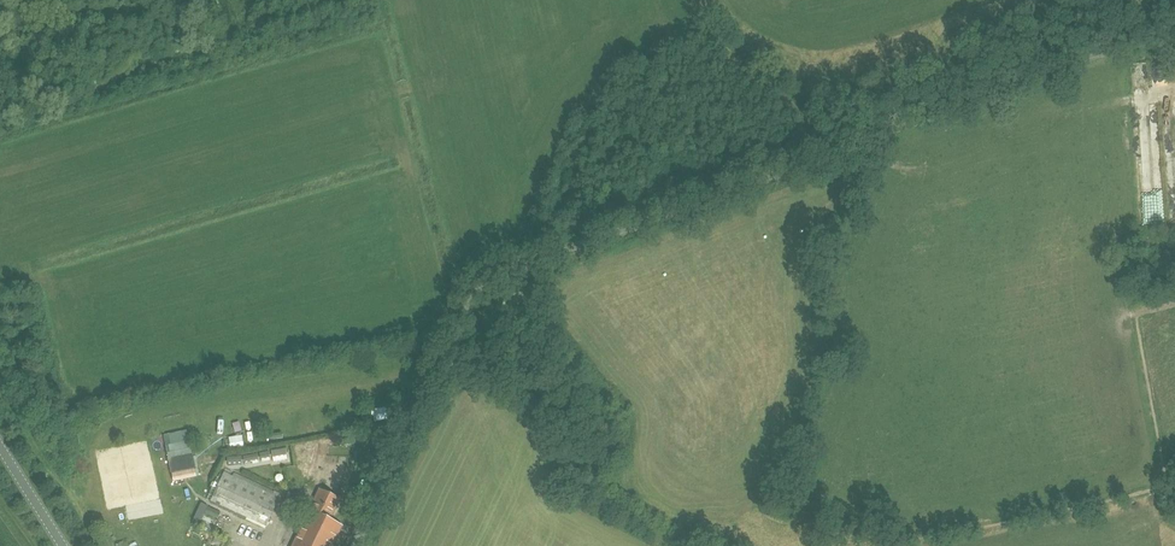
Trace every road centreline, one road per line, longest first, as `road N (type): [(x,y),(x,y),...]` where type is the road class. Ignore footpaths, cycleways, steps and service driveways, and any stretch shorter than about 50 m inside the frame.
road 1 (unclassified): [(355,545),(477,290),(1174,22)]
road 2 (tertiary): [(65,545),(0,444)]

